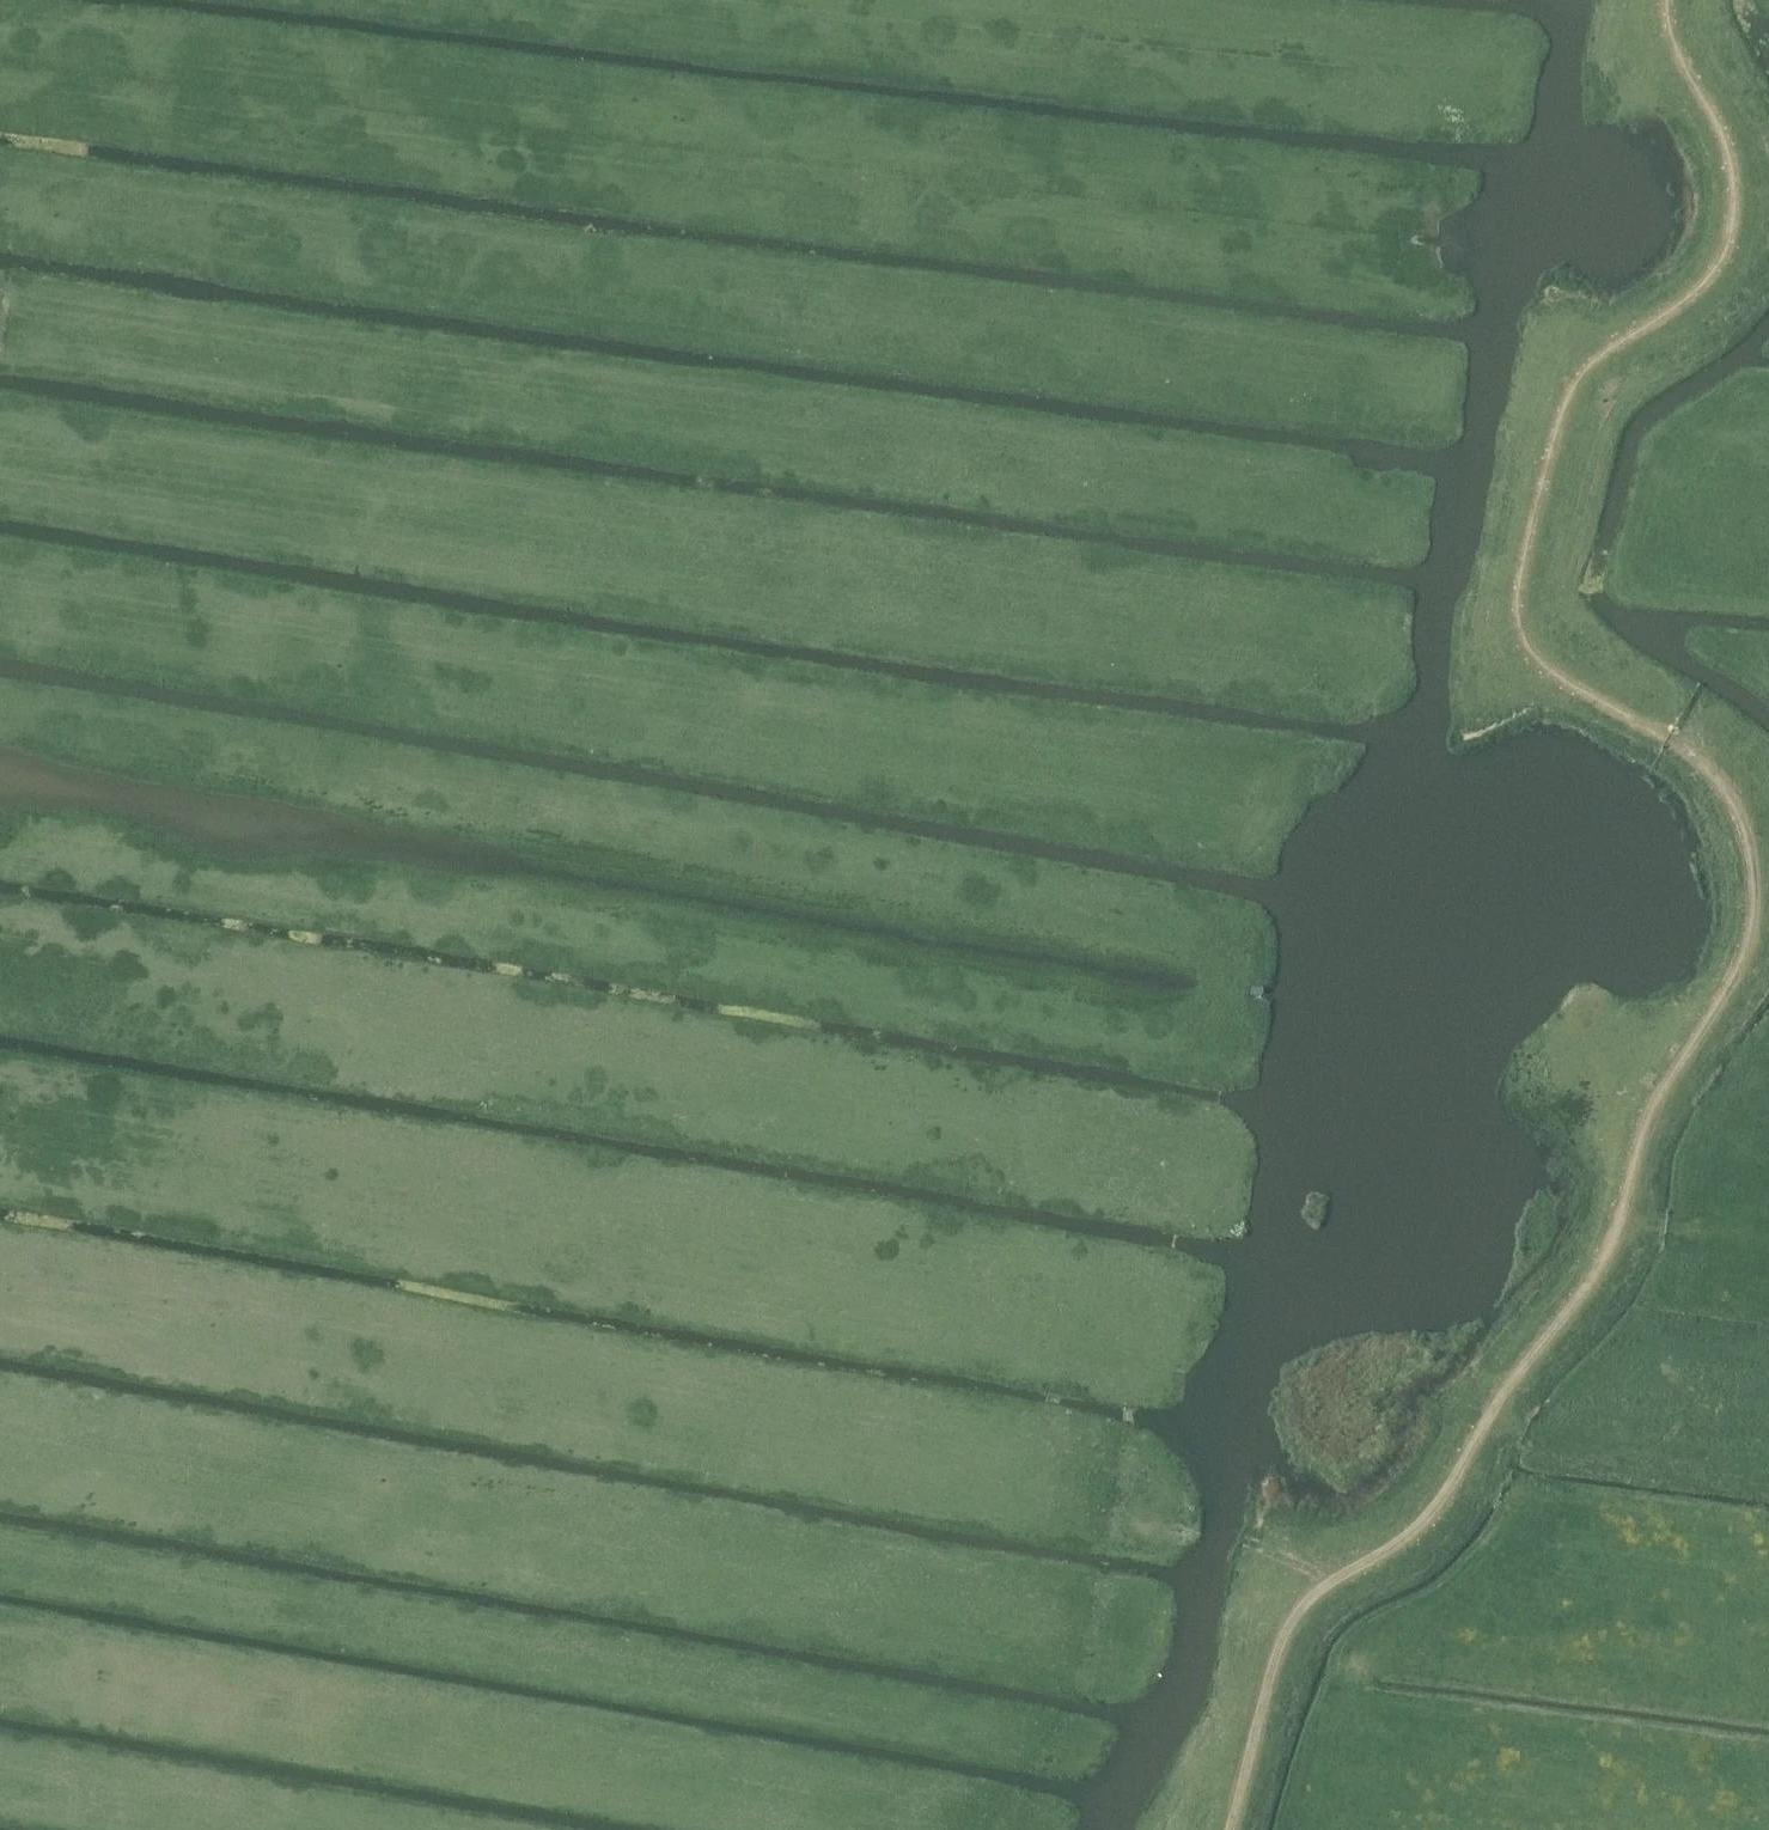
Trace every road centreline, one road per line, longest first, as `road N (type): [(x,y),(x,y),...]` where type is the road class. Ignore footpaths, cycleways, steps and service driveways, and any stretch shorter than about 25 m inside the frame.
road 1 (track): [(1227,1829),(1288,1621),(1421,1536),(1609,1234),(1664,1081),(1748,941),(1756,841),(1723,784),(1530,642),(1517,597),(1572,368),(1719,253),(1730,147),(1681,44),(1675,0)]
road 2 (track): [(1675,1542),(1458,1477)]

